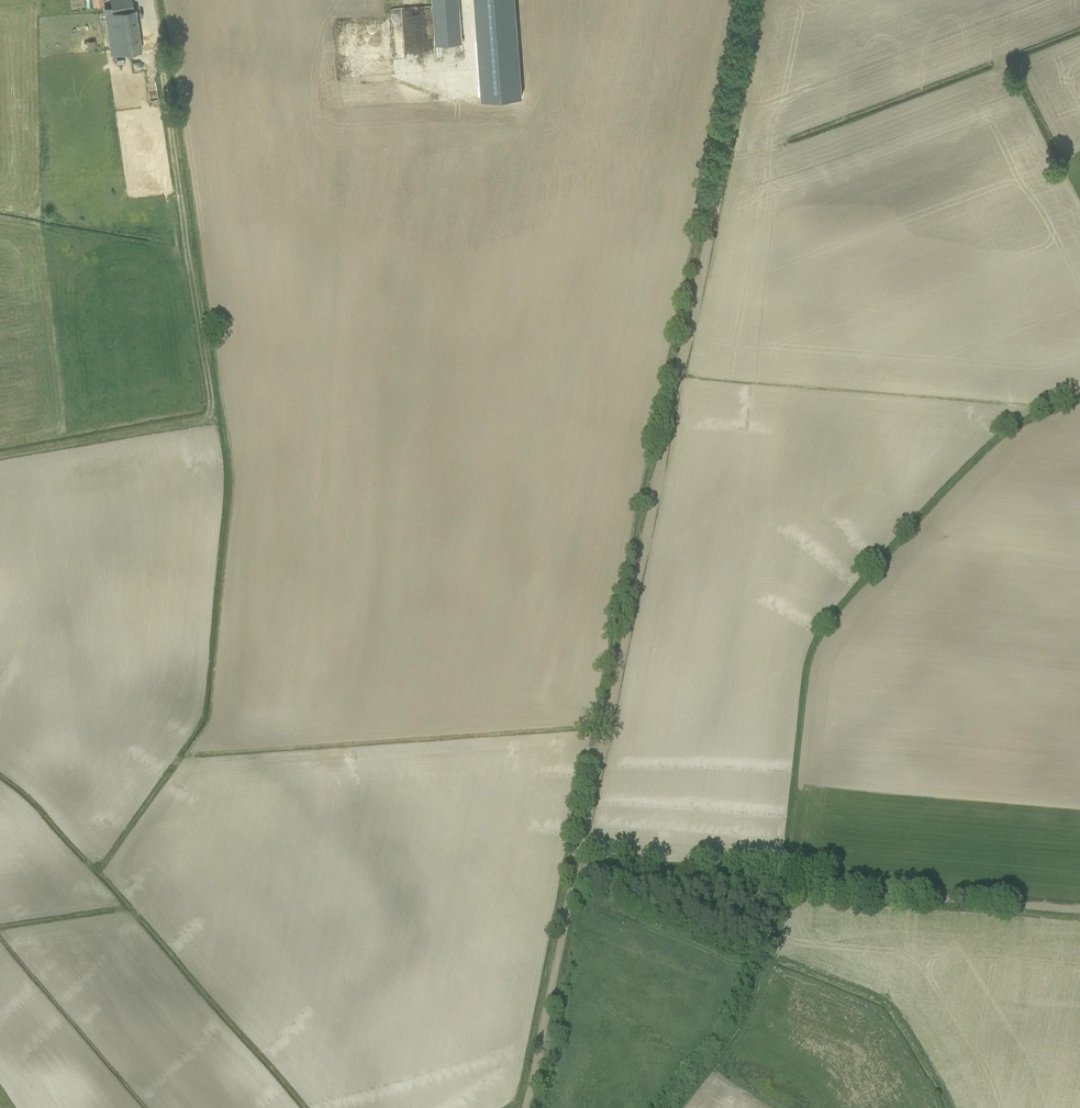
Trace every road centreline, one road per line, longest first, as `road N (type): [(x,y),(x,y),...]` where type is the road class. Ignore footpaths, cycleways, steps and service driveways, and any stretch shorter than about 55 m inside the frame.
road 1 (track): [(757,0),(576,866)]
road 2 (track): [(152,0),(211,409),(198,421),(0,456)]
road 3 (track): [(1079,909),(576,866)]
road 4 (track): [(576,866),(526,1107)]

